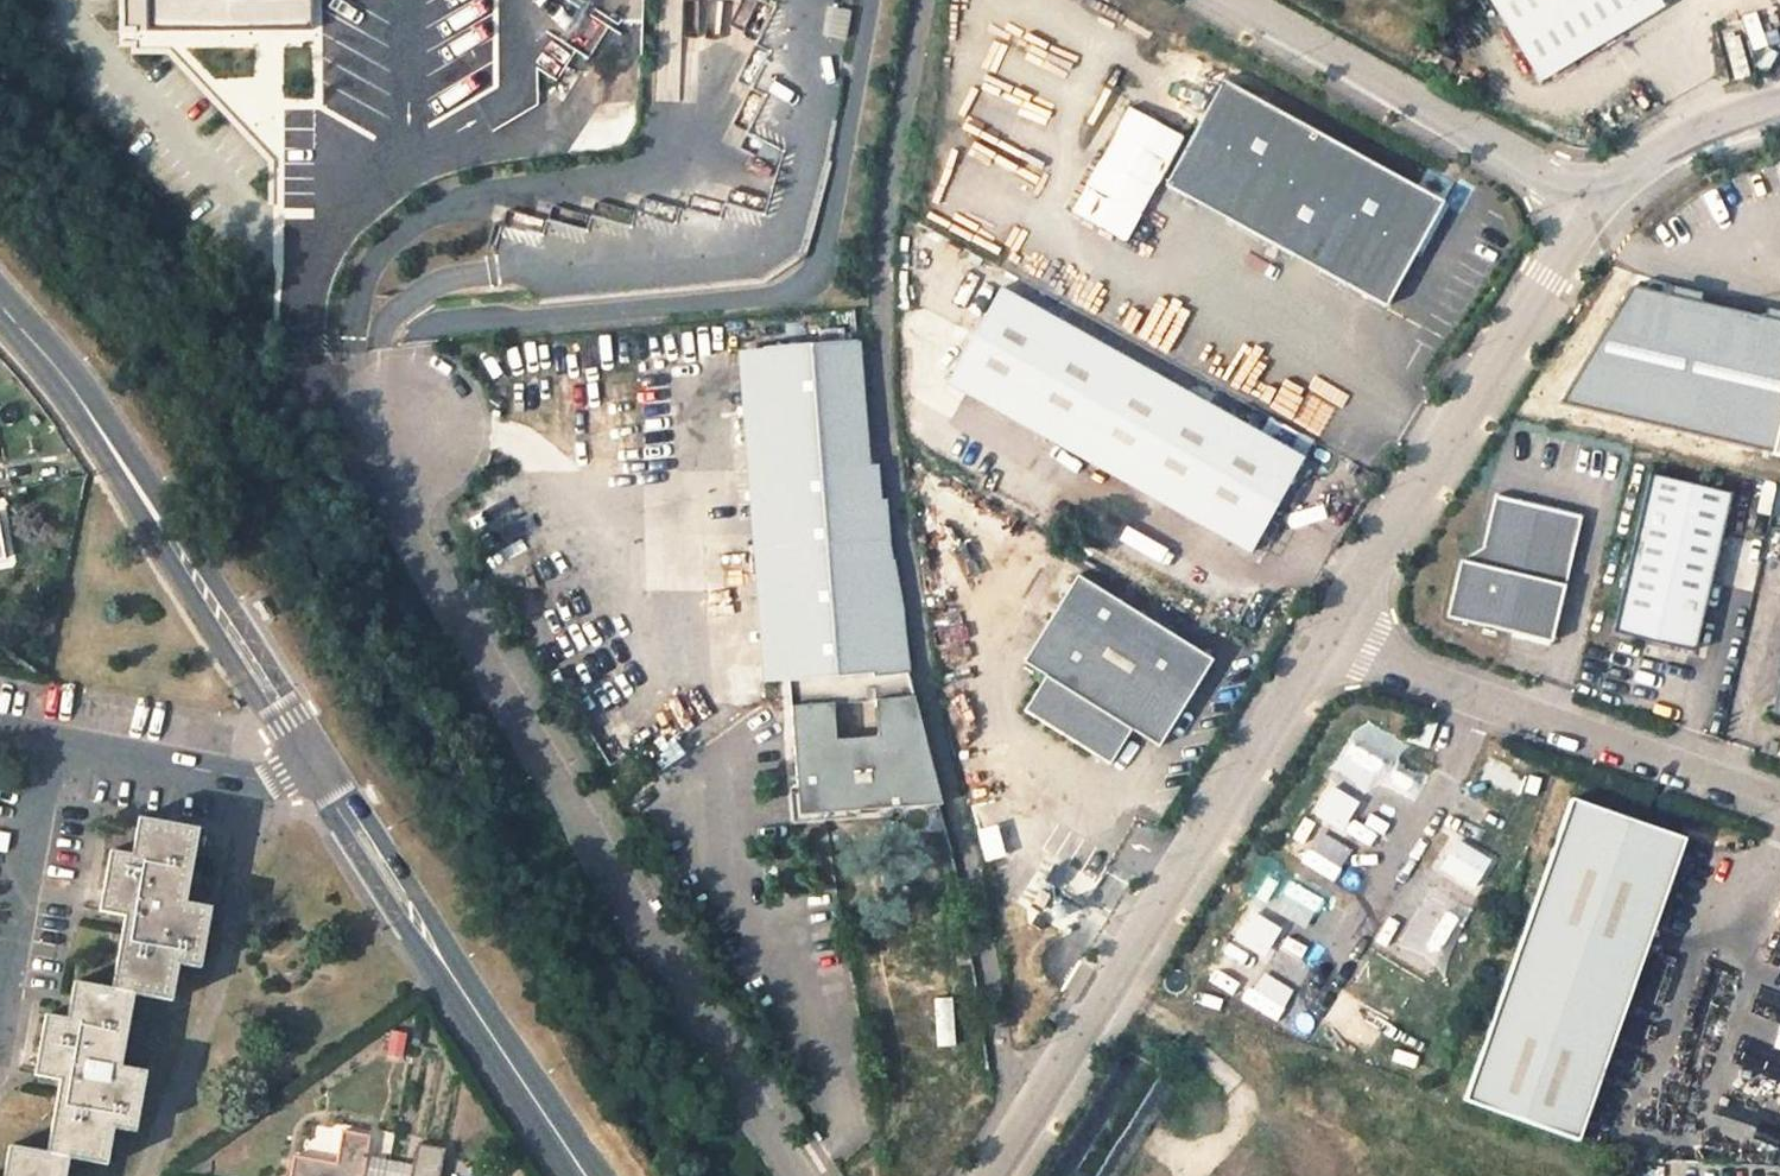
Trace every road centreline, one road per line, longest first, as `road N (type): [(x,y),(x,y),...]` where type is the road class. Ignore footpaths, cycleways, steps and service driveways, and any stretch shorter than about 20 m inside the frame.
road 1 (unclassified): [(587,1175),(123,466),(0,309)]
road 2 (residential): [(408,426),(402,513),(418,557),(796,1175)]
road 3 (unclassified): [(1315,646),(991,1175)]
road 4 (unclassified): [(1572,207),(1315,646)]
road 5 (residential): [(1779,811),(1315,646)]
road 6 (residential): [(1572,207),(1221,0)]
road 7 (unclassified): [(1779,115),(1682,140),(1572,207)]

